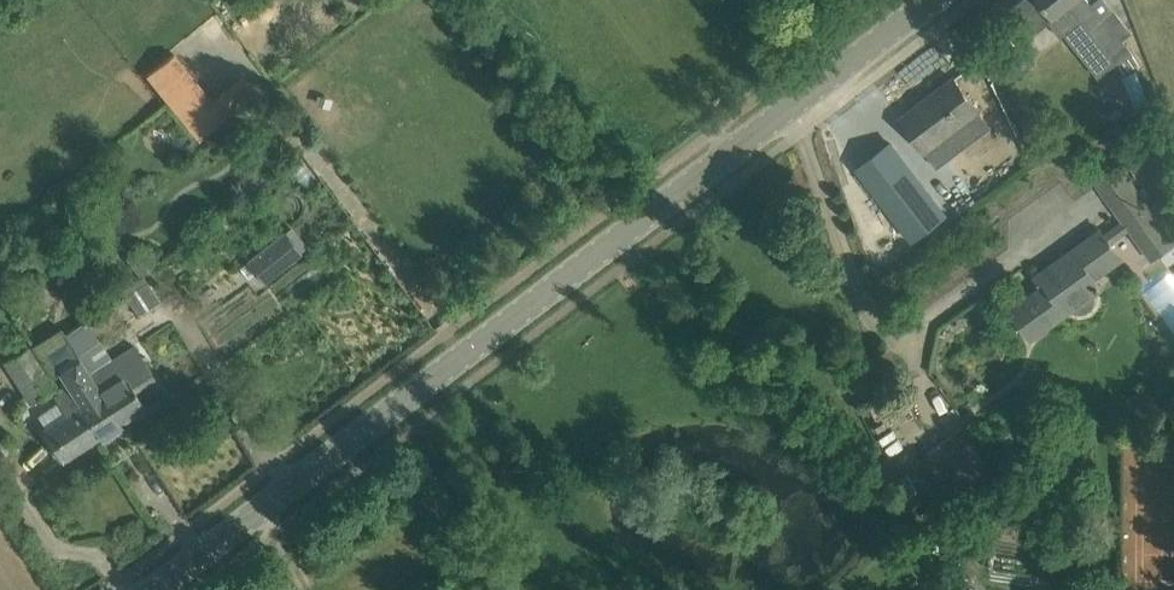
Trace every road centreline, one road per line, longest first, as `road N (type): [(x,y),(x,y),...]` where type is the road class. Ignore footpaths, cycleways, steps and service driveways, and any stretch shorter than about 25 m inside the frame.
road 1 (tertiary): [(158,589),(927,0)]

